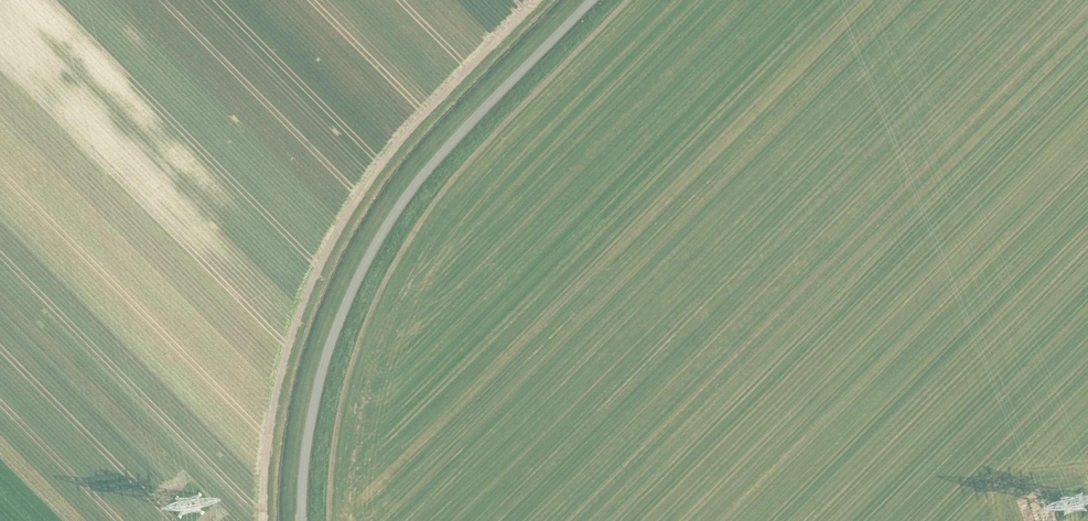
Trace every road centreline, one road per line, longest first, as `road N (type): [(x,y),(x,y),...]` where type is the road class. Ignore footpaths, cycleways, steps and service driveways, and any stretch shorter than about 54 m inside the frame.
road 1 (unclassified): [(300,520),(317,382),(355,280),(419,179),(592,0)]

